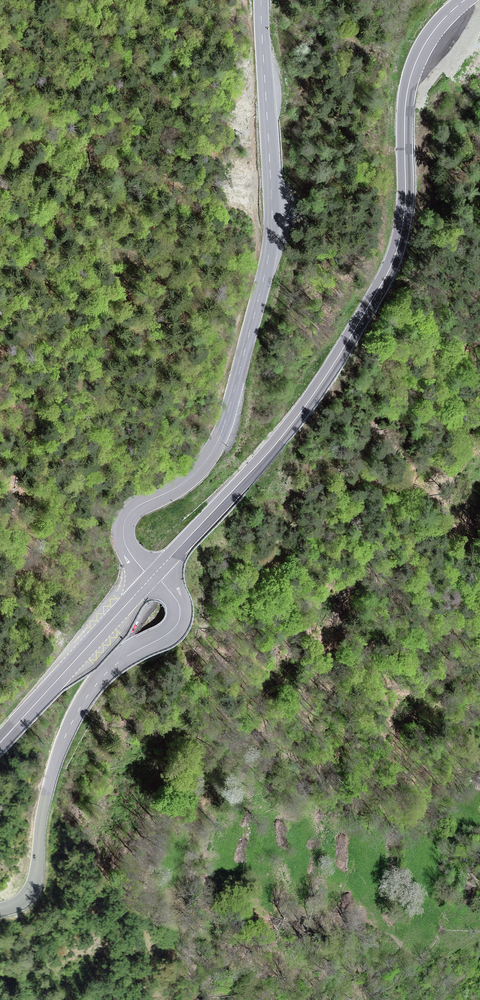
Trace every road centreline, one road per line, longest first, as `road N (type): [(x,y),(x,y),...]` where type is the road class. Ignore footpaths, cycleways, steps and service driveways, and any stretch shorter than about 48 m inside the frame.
road 1 (secondary): [(153,575),(321,396),(397,285),(410,229),(414,70),(440,26),(470,0)]
road 2 (tertiary): [(153,575),(125,543),(126,518),(210,456),(272,241),(261,0)]
road 3 (tertiary): [(153,575),(179,605),(176,625),(117,663),(86,698),(51,773),(32,889),(0,910)]
road 4 (secondary): [(0,743),(153,575)]

